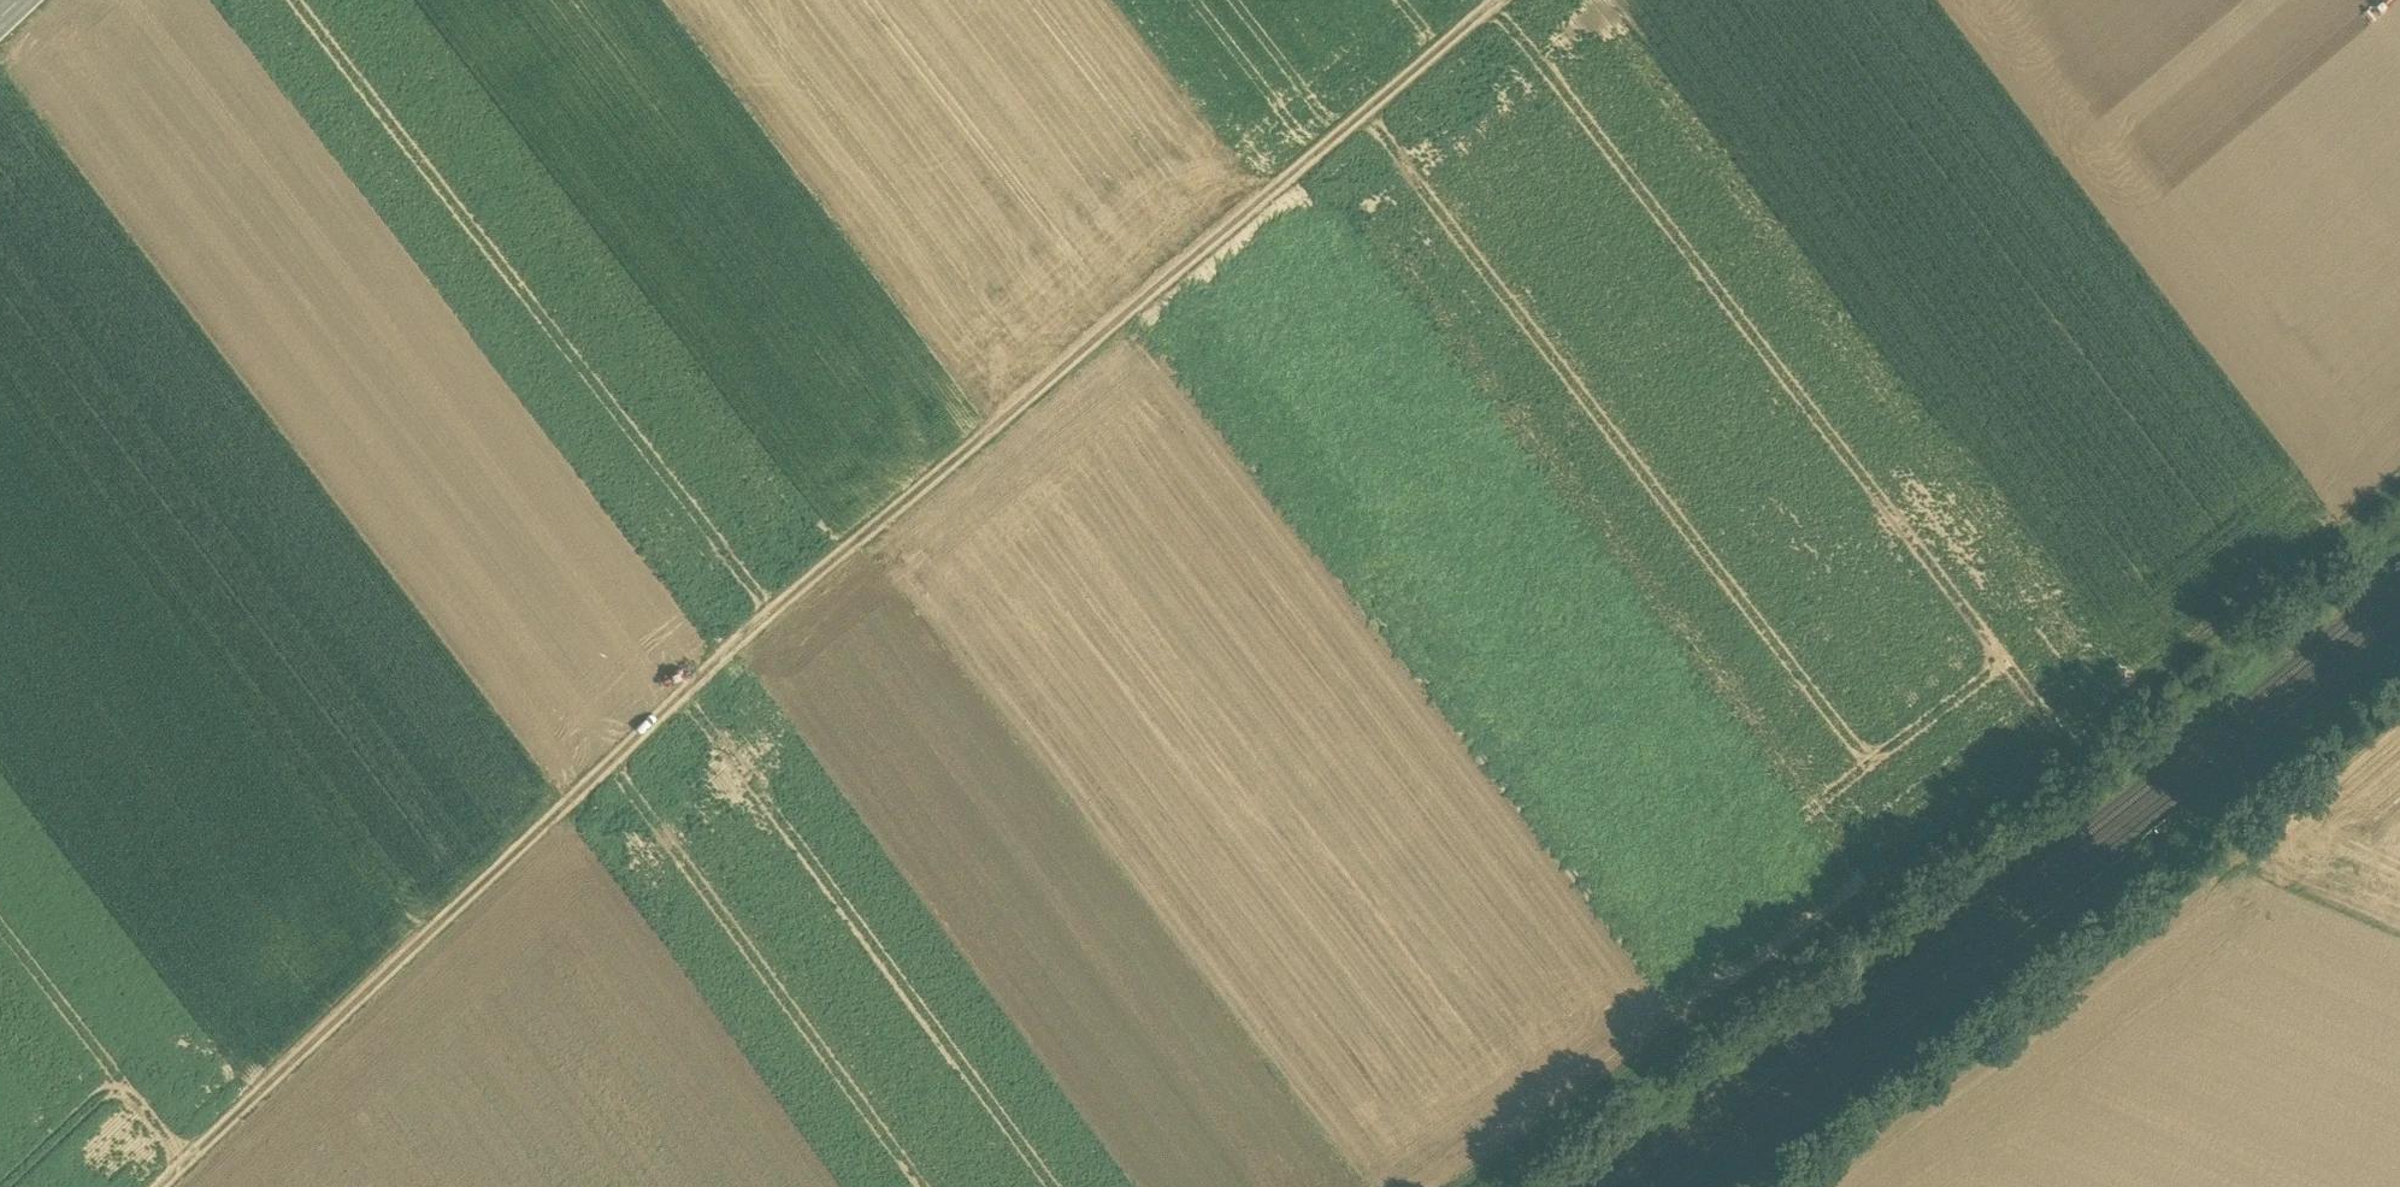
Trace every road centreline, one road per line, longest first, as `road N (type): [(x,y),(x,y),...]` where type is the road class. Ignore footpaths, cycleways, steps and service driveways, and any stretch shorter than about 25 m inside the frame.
road 1 (track): [(1524,0),(748,671),(195,1186)]
road 2 (track): [(1464,1186),(2194,650),(2399,474)]

